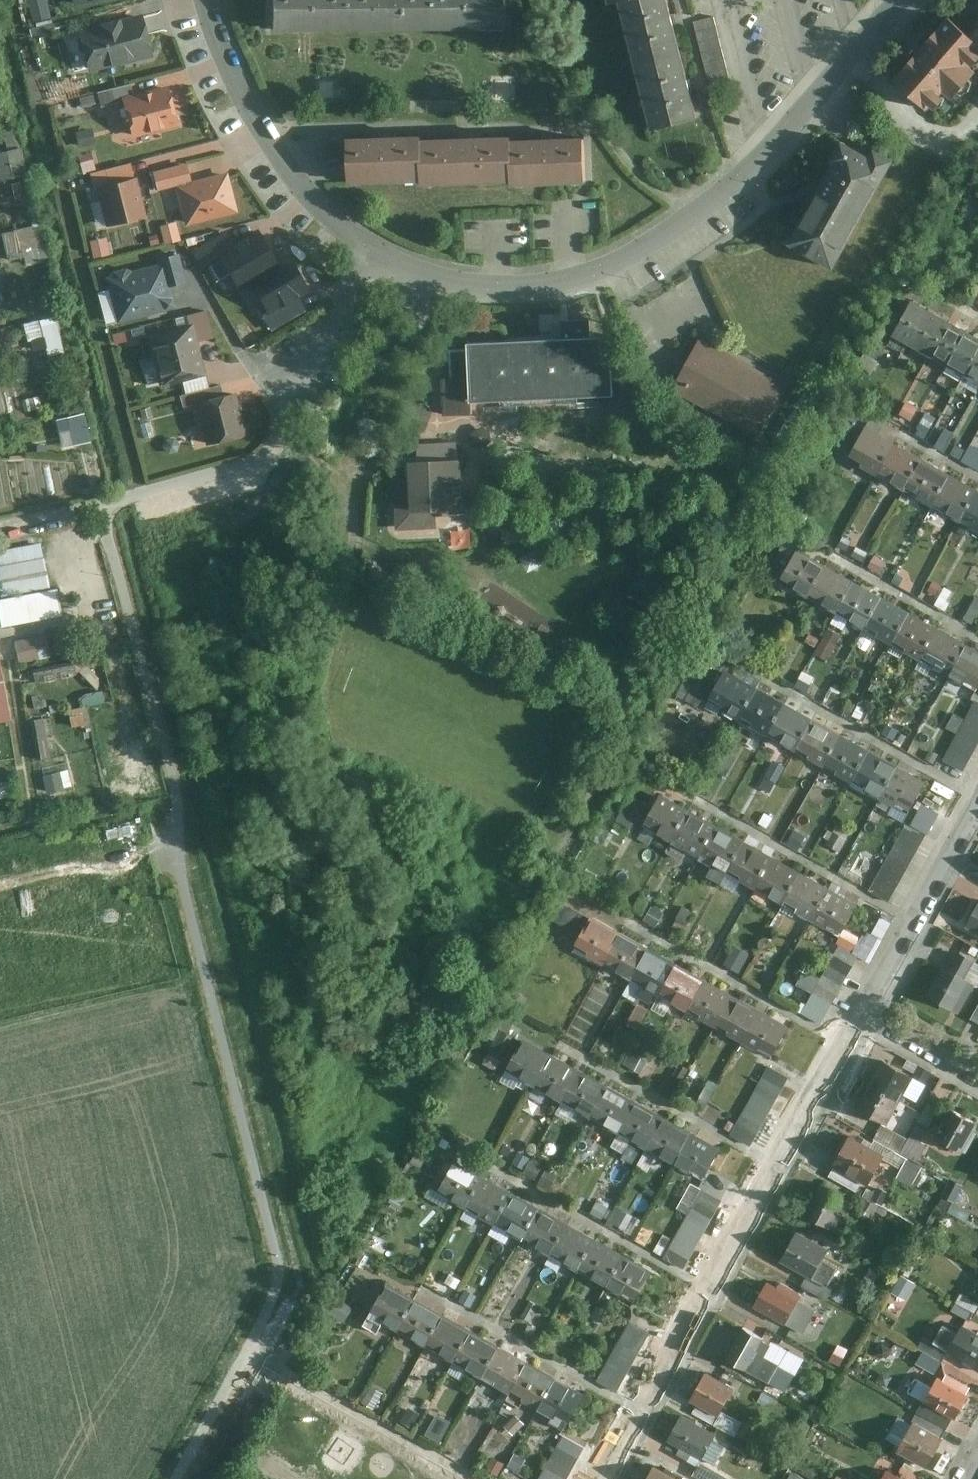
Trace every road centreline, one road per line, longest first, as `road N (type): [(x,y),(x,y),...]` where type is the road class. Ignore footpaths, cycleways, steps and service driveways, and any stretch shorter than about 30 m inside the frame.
road 1 (residential): [(206,0),(247,102),(330,217),(372,250),(420,272),(517,286),(599,270),(705,207),(781,136),(901,0)]
road 2 (residential): [(602,1478),(863,1013)]
road 3 (residential): [(977,806),(863,1013)]
road 4 (residential): [(977,1077),(863,1013)]

